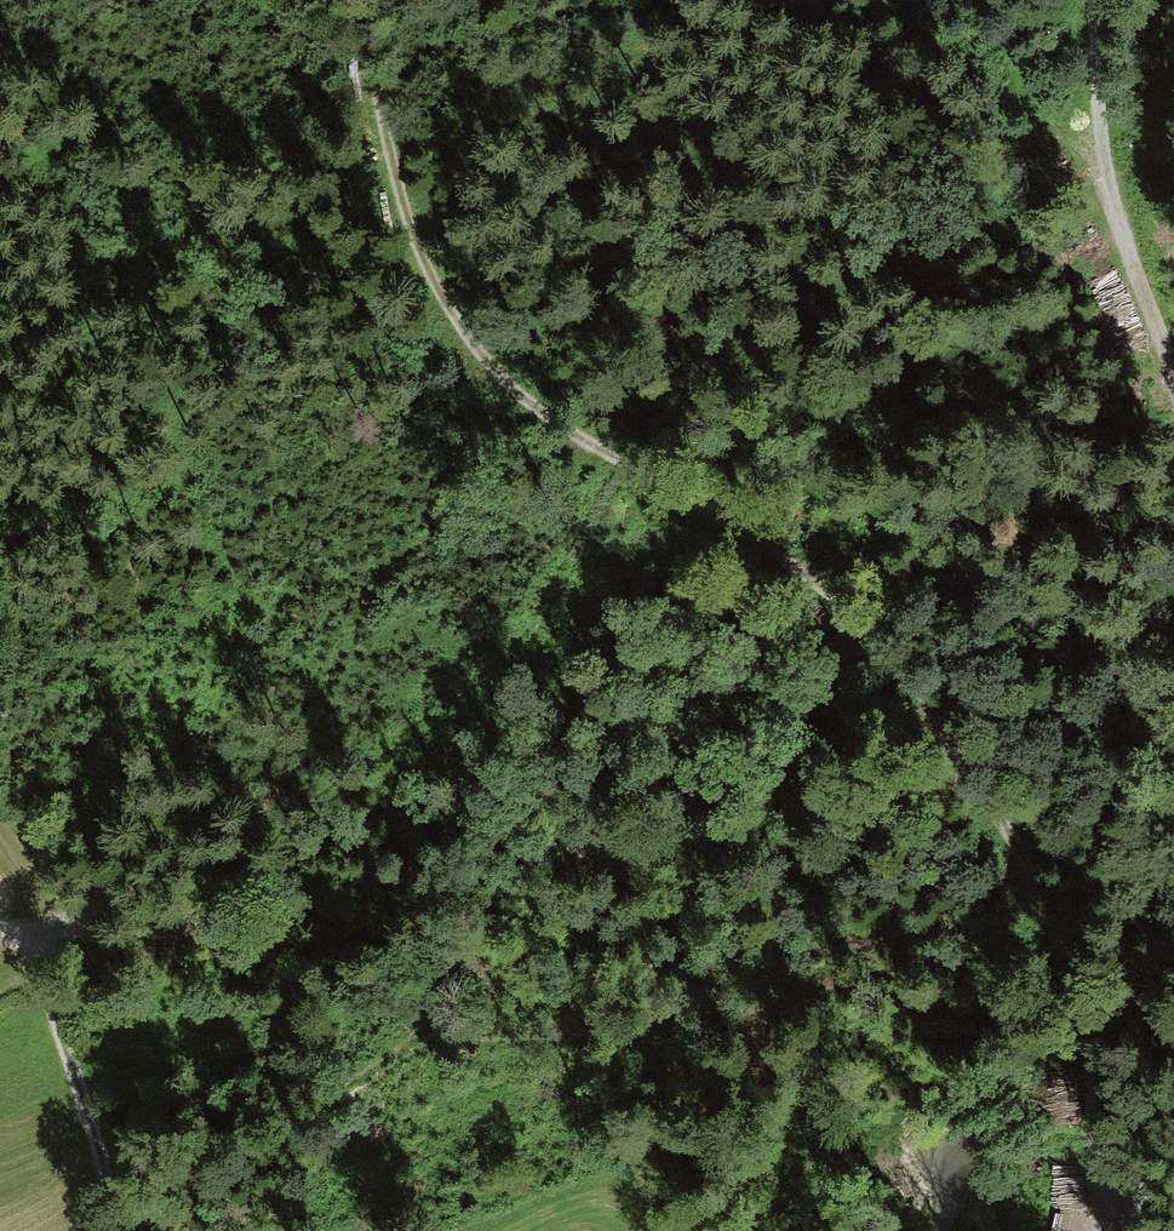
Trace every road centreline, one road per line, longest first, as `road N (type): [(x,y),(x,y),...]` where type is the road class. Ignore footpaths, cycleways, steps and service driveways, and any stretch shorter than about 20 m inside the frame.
road 1 (track): [(35,989),(202,872),(509,619),(626,468),(526,401),(455,316),(399,198),(370,0)]
road 2 (track): [(626,468),(739,525),(857,615),(981,785),(1055,931),(1089,1063),(1100,1186),(1143,1205)]
road 3 (track): [(1086,0),(1105,181),(1173,368)]
road 4 (track): [(35,989),(97,1162),(107,1230)]

